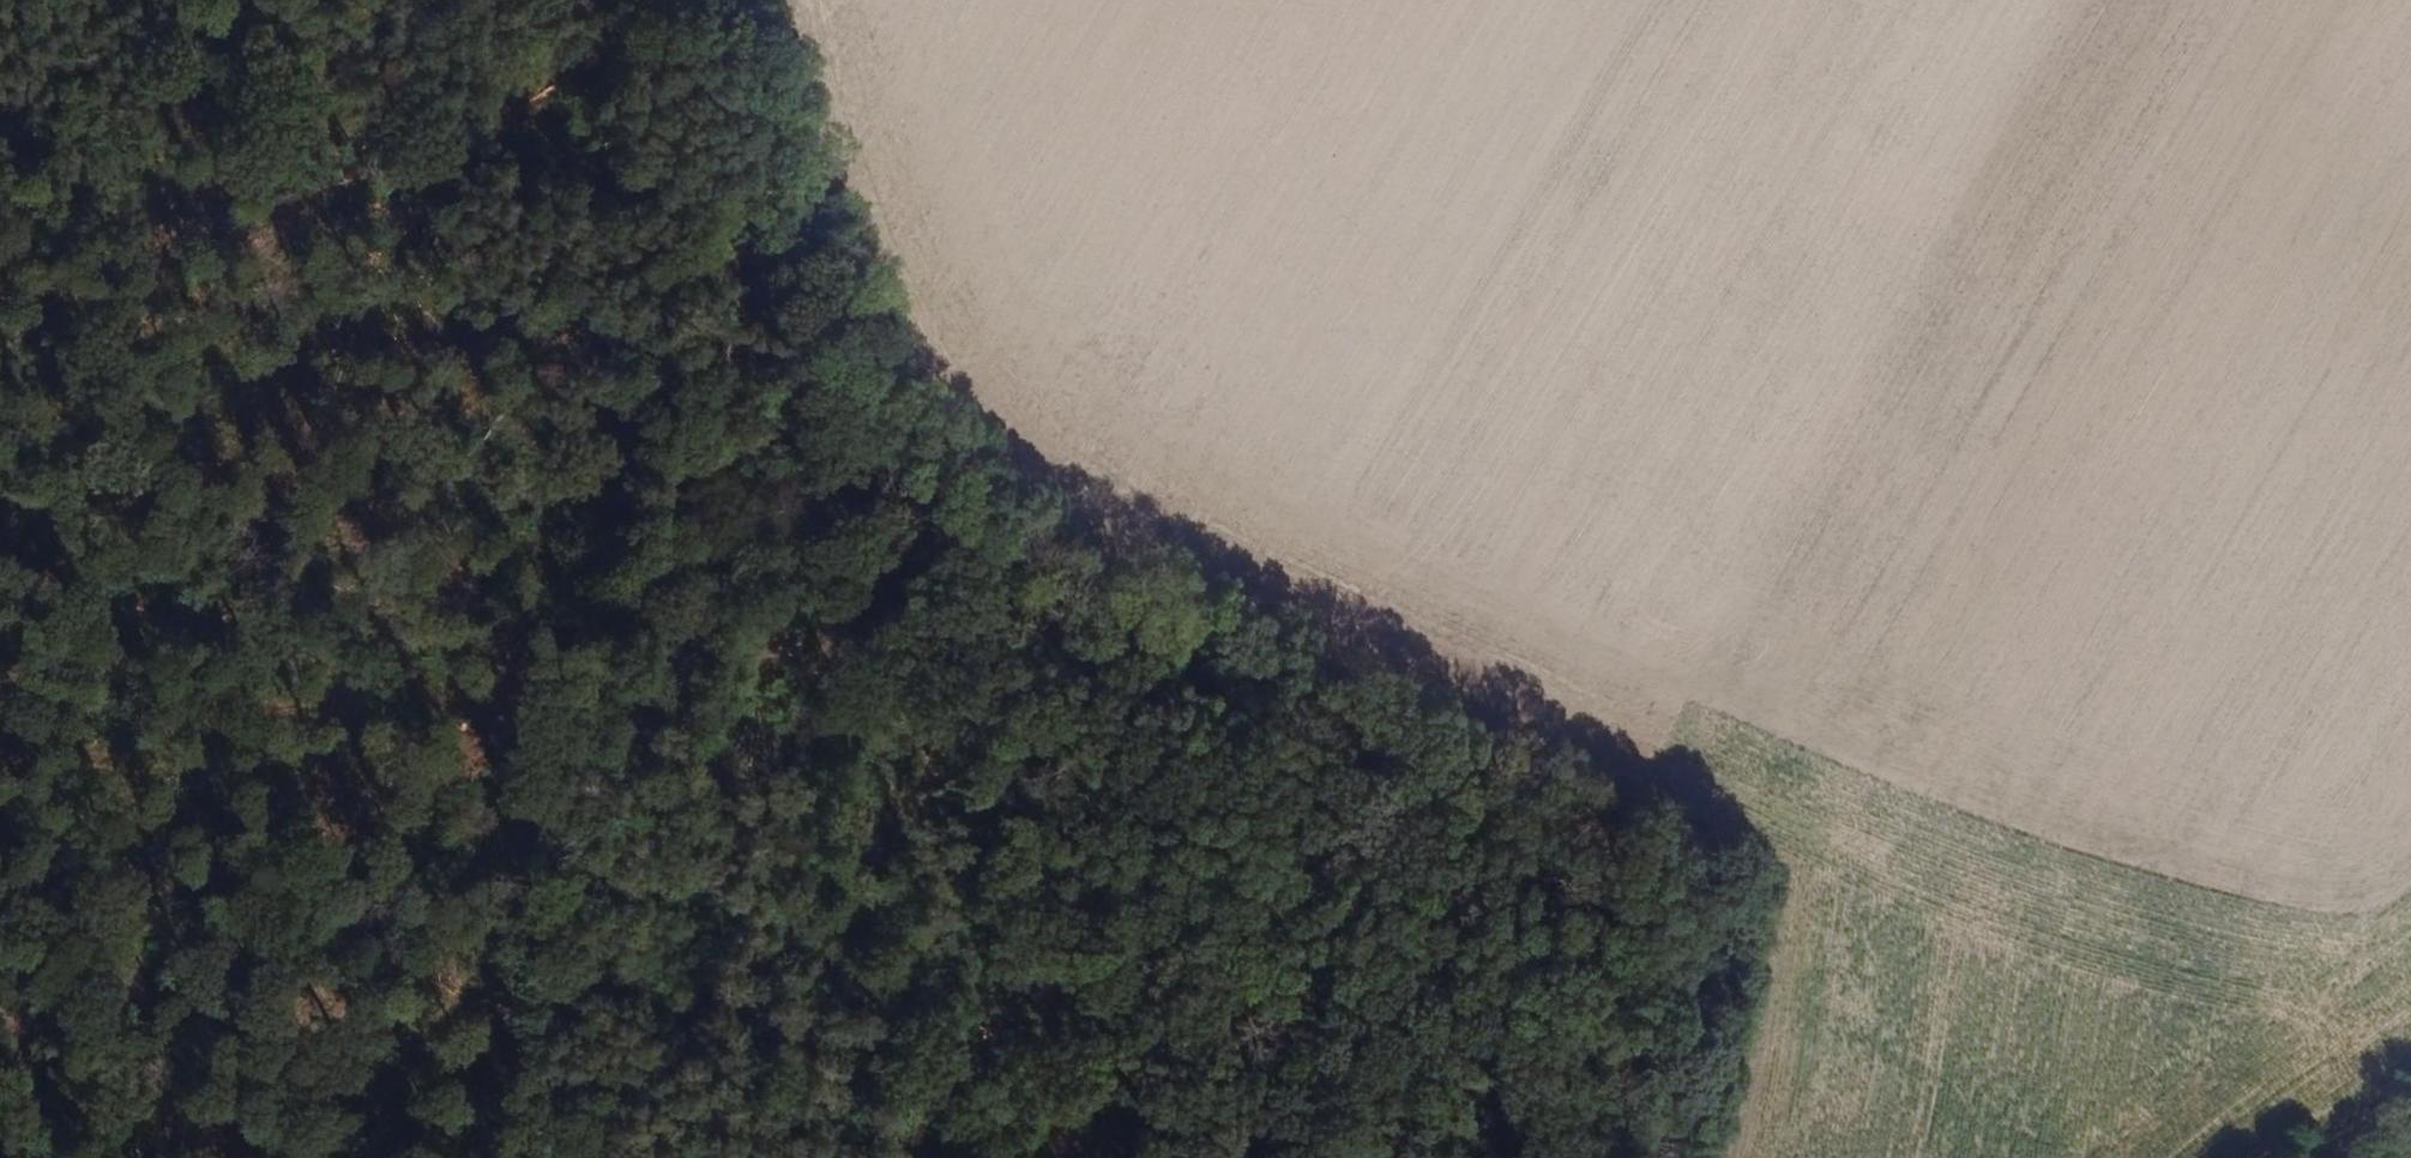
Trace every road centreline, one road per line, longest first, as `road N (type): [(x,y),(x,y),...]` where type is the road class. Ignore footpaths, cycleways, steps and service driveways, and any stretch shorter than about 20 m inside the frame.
road 1 (track): [(0,1048),(197,1157)]
road 2 (track): [(2302,1157),(2410,1079)]

